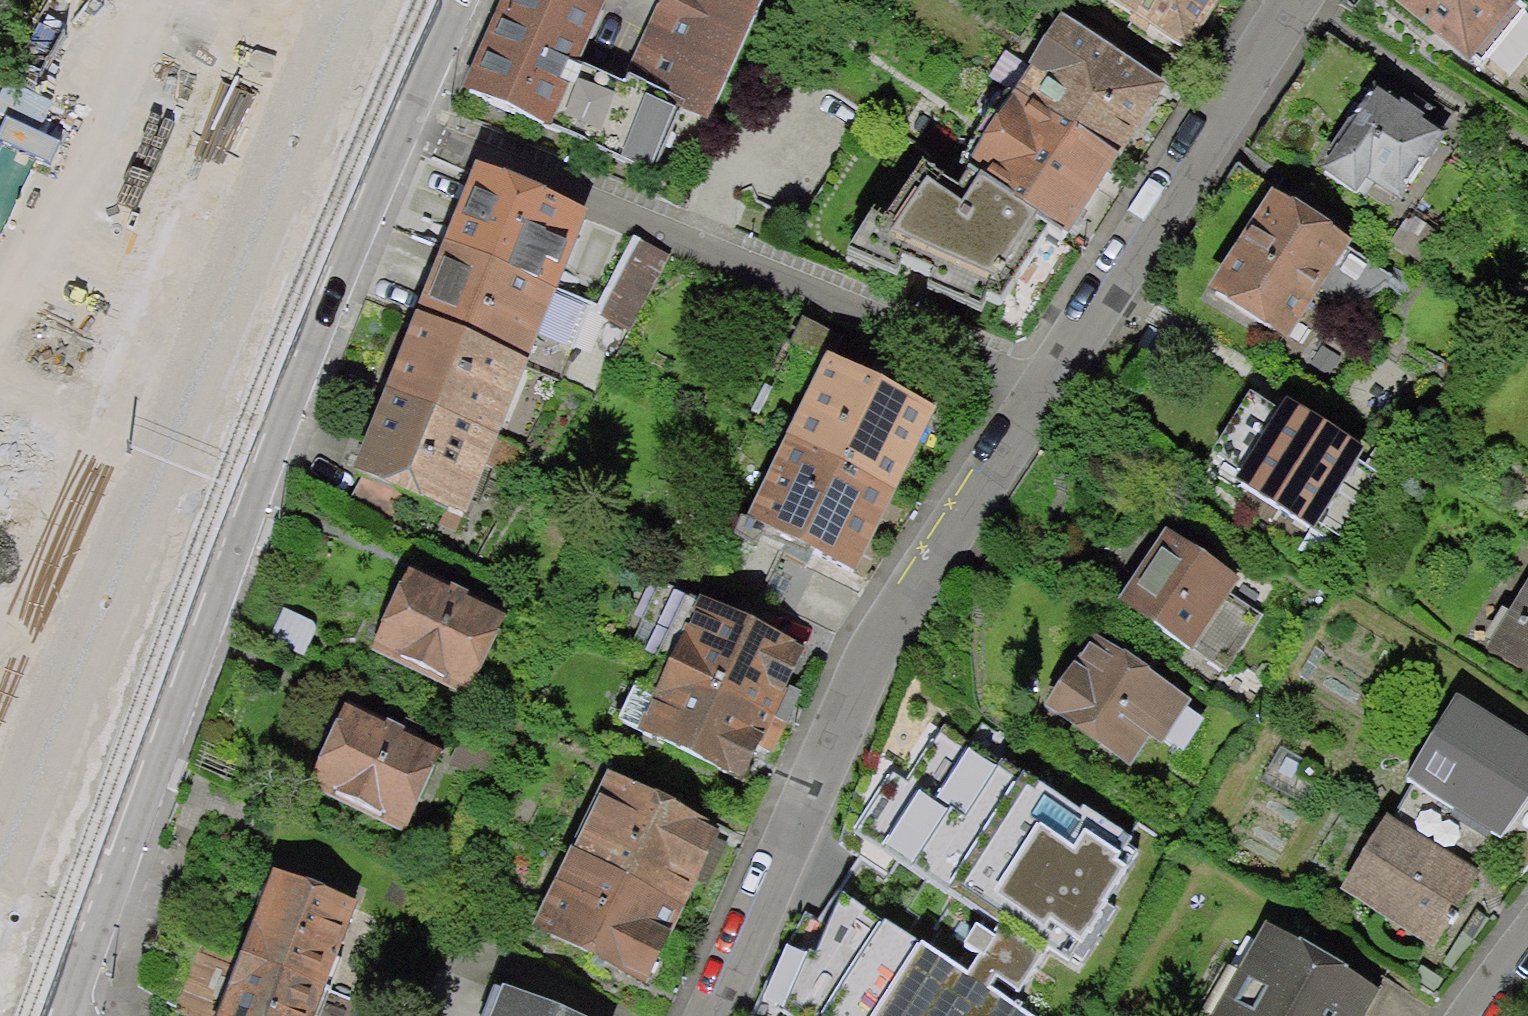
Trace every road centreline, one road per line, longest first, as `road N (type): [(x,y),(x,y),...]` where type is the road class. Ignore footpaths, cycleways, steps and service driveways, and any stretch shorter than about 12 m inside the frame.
road 1 (secondary): [(396,112),(49,1015)]
road 2 (residential): [(1052,390),(396,112)]
road 3 (residential): [(1052,390),(931,574),(730,1015)]
road 4 (residential): [(1307,0),(1052,390)]
road 5 (secondary): [(445,0),(396,112)]

